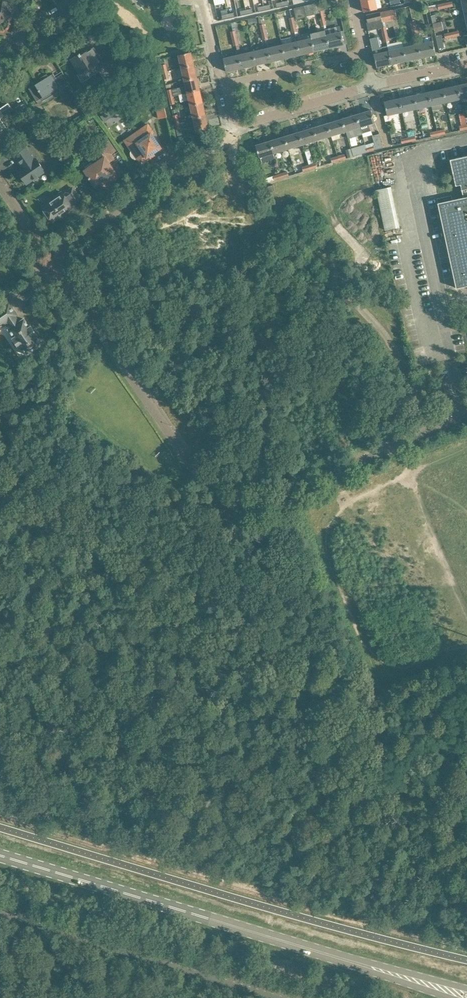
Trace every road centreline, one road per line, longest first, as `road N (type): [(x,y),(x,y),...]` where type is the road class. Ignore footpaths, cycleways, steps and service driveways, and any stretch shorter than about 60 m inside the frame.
road 1 (residential): [(59,273),(219,506),(241,513),(427,433)]
road 2 (unclassified): [(0,913),(278,997)]
road 3 (primary): [(275,939),(0,856)]
road 4 (track): [(241,513),(140,561),(0,461)]
road 5 (unclassified): [(427,433),(399,358),(341,288),(367,255),(338,228)]
road 6 (primary): [(466,978),(275,939)]
road 7 (primary): [(275,939),(448,997)]
road 8 (residential): [(365,53),(225,84)]
road 9 (residential): [(239,123),(373,84)]
road 10 (residential): [(59,273),(64,247),(154,189)]

